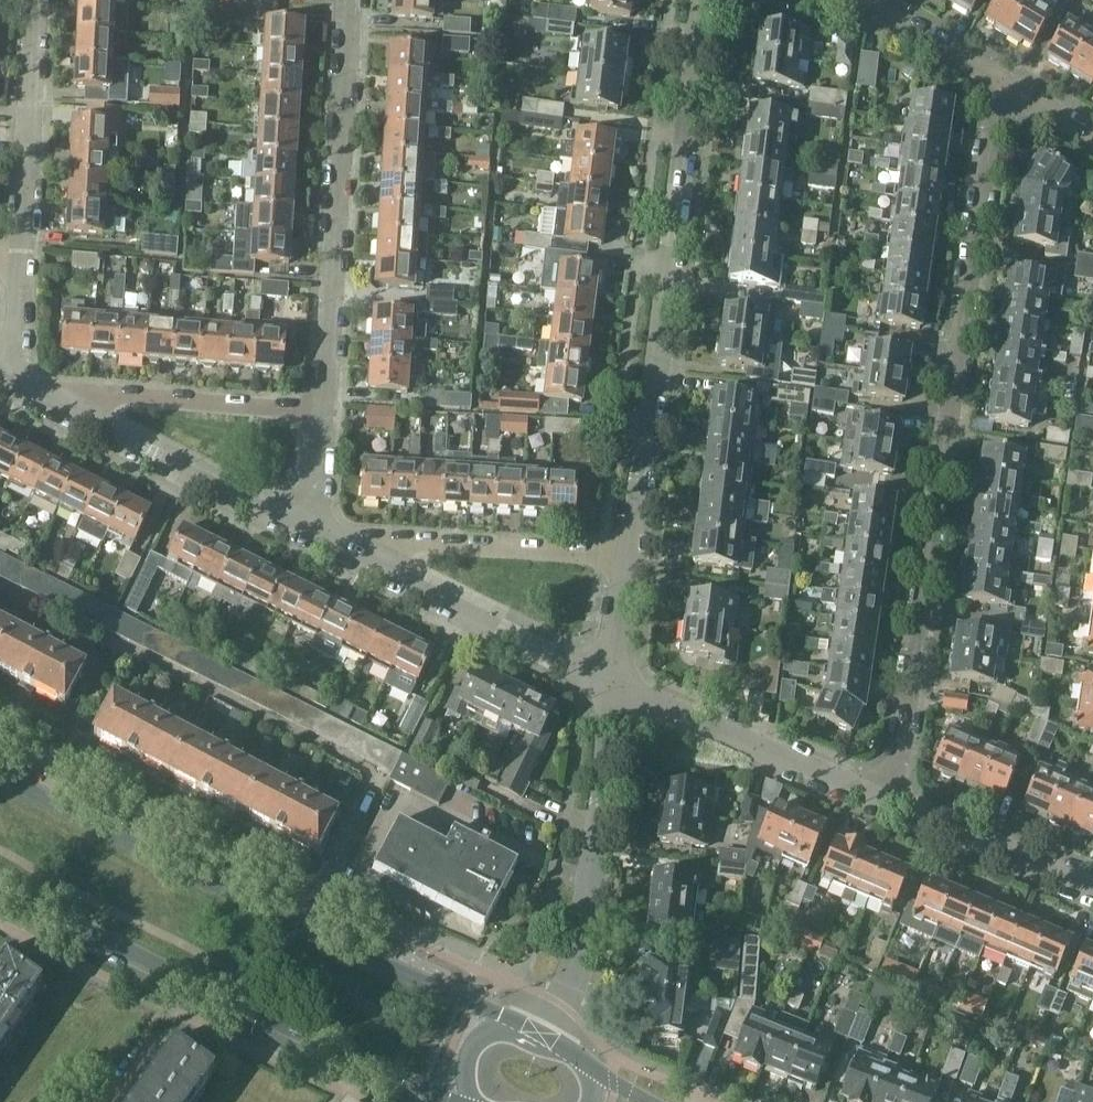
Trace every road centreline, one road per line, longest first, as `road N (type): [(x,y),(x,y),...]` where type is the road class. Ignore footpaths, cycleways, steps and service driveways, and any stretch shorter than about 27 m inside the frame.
road 1 (residential): [(895,801),(1000,80)]
road 2 (primary): [(522,1025),(0,773)]
road 3 (residential): [(631,559),(704,0)]
road 4 (primary): [(0,884),(453,1101)]
road 5 (residential): [(325,410),(351,0)]
road 6 (residential): [(16,387),(319,535)]
road 7 (residential): [(319,535),(612,683)]
road 8 (residential): [(559,1002),(587,931),(612,683)]
road 9 (residential): [(631,559),(319,535)]
road 10 (residential): [(16,387),(325,410)]
road 11 (residential): [(612,683),(895,801)]
road 12 (residential): [(22,261),(36,0)]
road 13 (residential): [(895,801),(1092,886)]
road 14 (residential): [(1000,80),(867,0)]
road 15 (residential): [(16,387),(22,261)]
road 16 (residential): [(612,683),(631,559)]
road 17 (residential): [(319,535),(325,410)]

